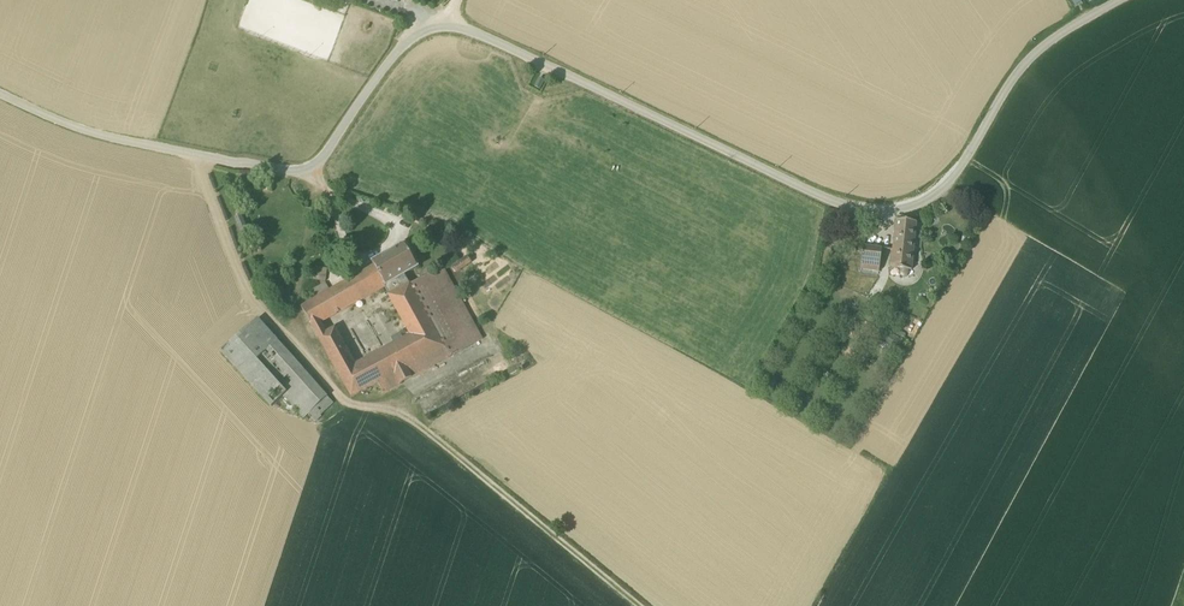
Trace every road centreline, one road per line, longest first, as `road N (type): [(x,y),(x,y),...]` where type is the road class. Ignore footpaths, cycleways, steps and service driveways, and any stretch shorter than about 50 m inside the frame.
road 1 (unclassified): [(0,94),(84,131),(303,174),(324,163),(406,47),(441,28),(538,65),(834,207),(899,216),(939,197),(958,175),(1032,59),(1127,0)]
road 2 (track): [(196,156),(243,287),(344,404),(408,420),(635,605)]

